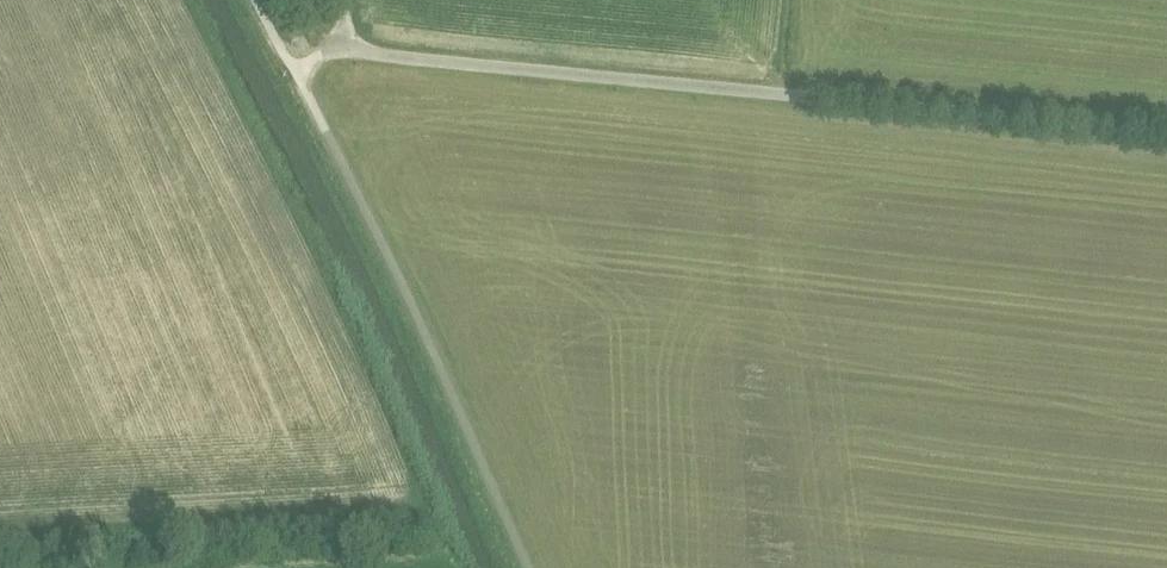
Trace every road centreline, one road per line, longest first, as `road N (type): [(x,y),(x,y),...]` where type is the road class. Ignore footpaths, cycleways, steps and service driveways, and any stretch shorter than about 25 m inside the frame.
road 1 (unclassified): [(1166,133),(323,54)]

